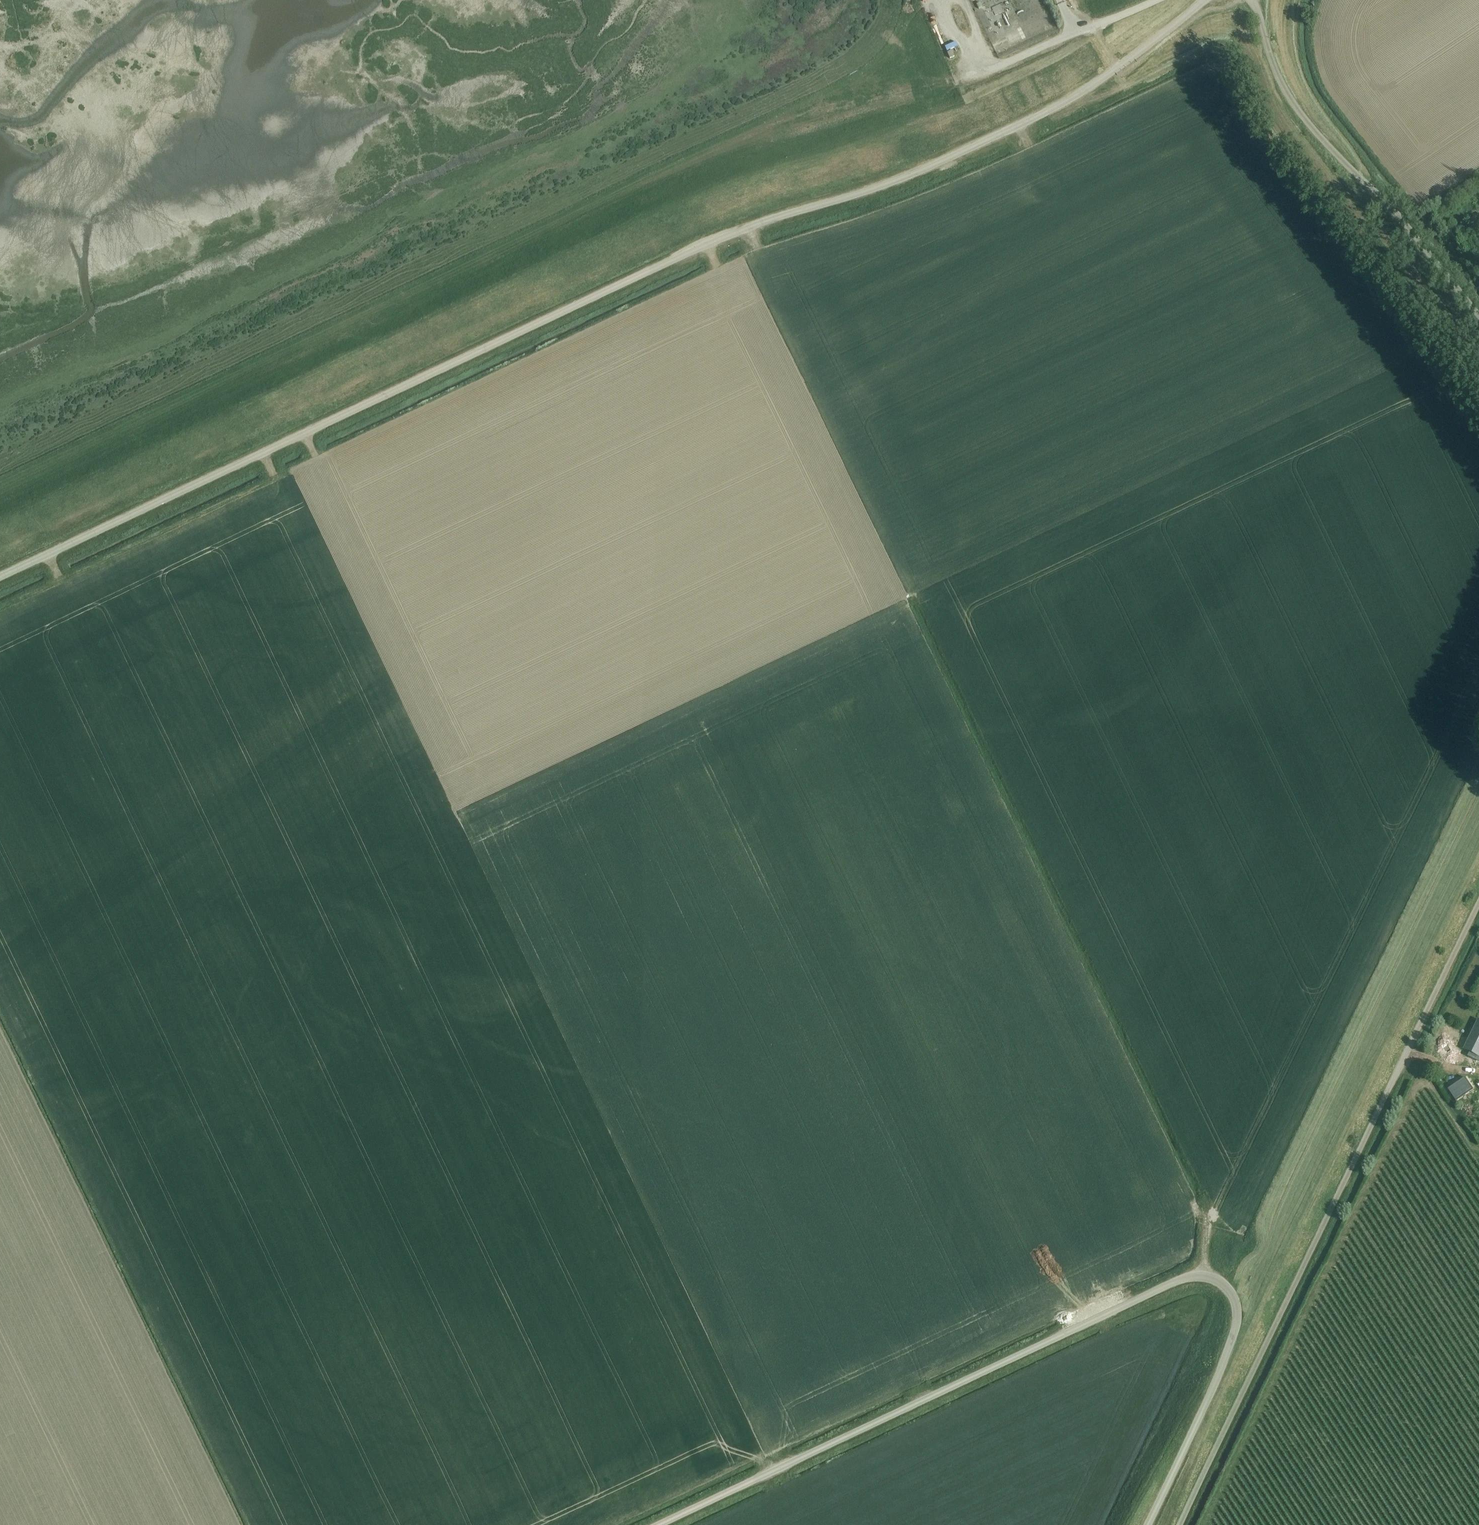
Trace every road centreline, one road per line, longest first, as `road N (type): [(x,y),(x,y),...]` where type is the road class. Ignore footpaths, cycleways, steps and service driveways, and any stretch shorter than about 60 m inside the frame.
road 1 (unclassified): [(1206,0),(1074,98),(910,175),(708,242),(0,576)]
road 2 (unclassified): [(660,1524),(1164,1287),(1206,1278),(1224,1285),(1234,1314),(1147,1524)]
road 3 (unclassified): [(1180,1524),(1478,903)]
road 4 (unclassified): [(1478,317),(1400,216),(1296,105),(1252,0)]
road 5 (unclassified): [(1074,32),(980,71),(952,0)]

